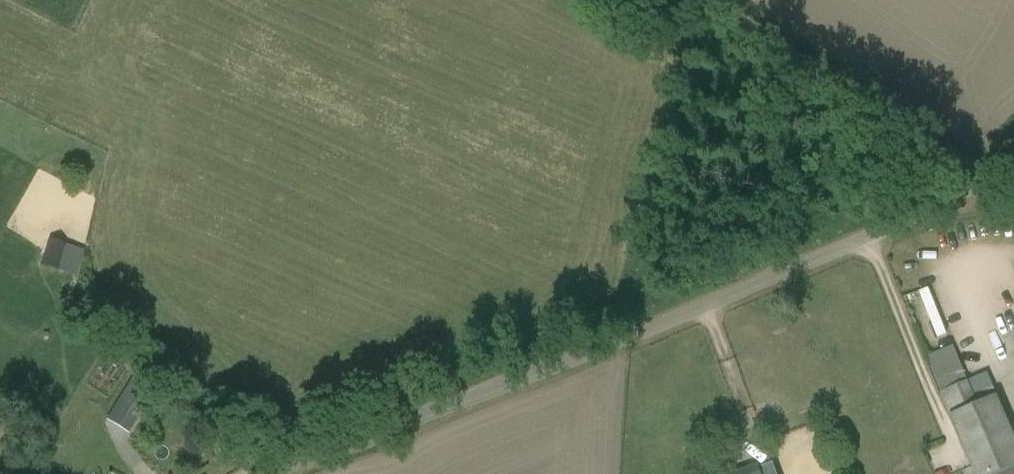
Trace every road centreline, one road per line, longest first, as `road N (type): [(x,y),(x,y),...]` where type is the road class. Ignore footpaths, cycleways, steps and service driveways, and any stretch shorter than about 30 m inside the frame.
road 1 (unclassified): [(227,473),(275,448),(838,241),(1013,153)]

